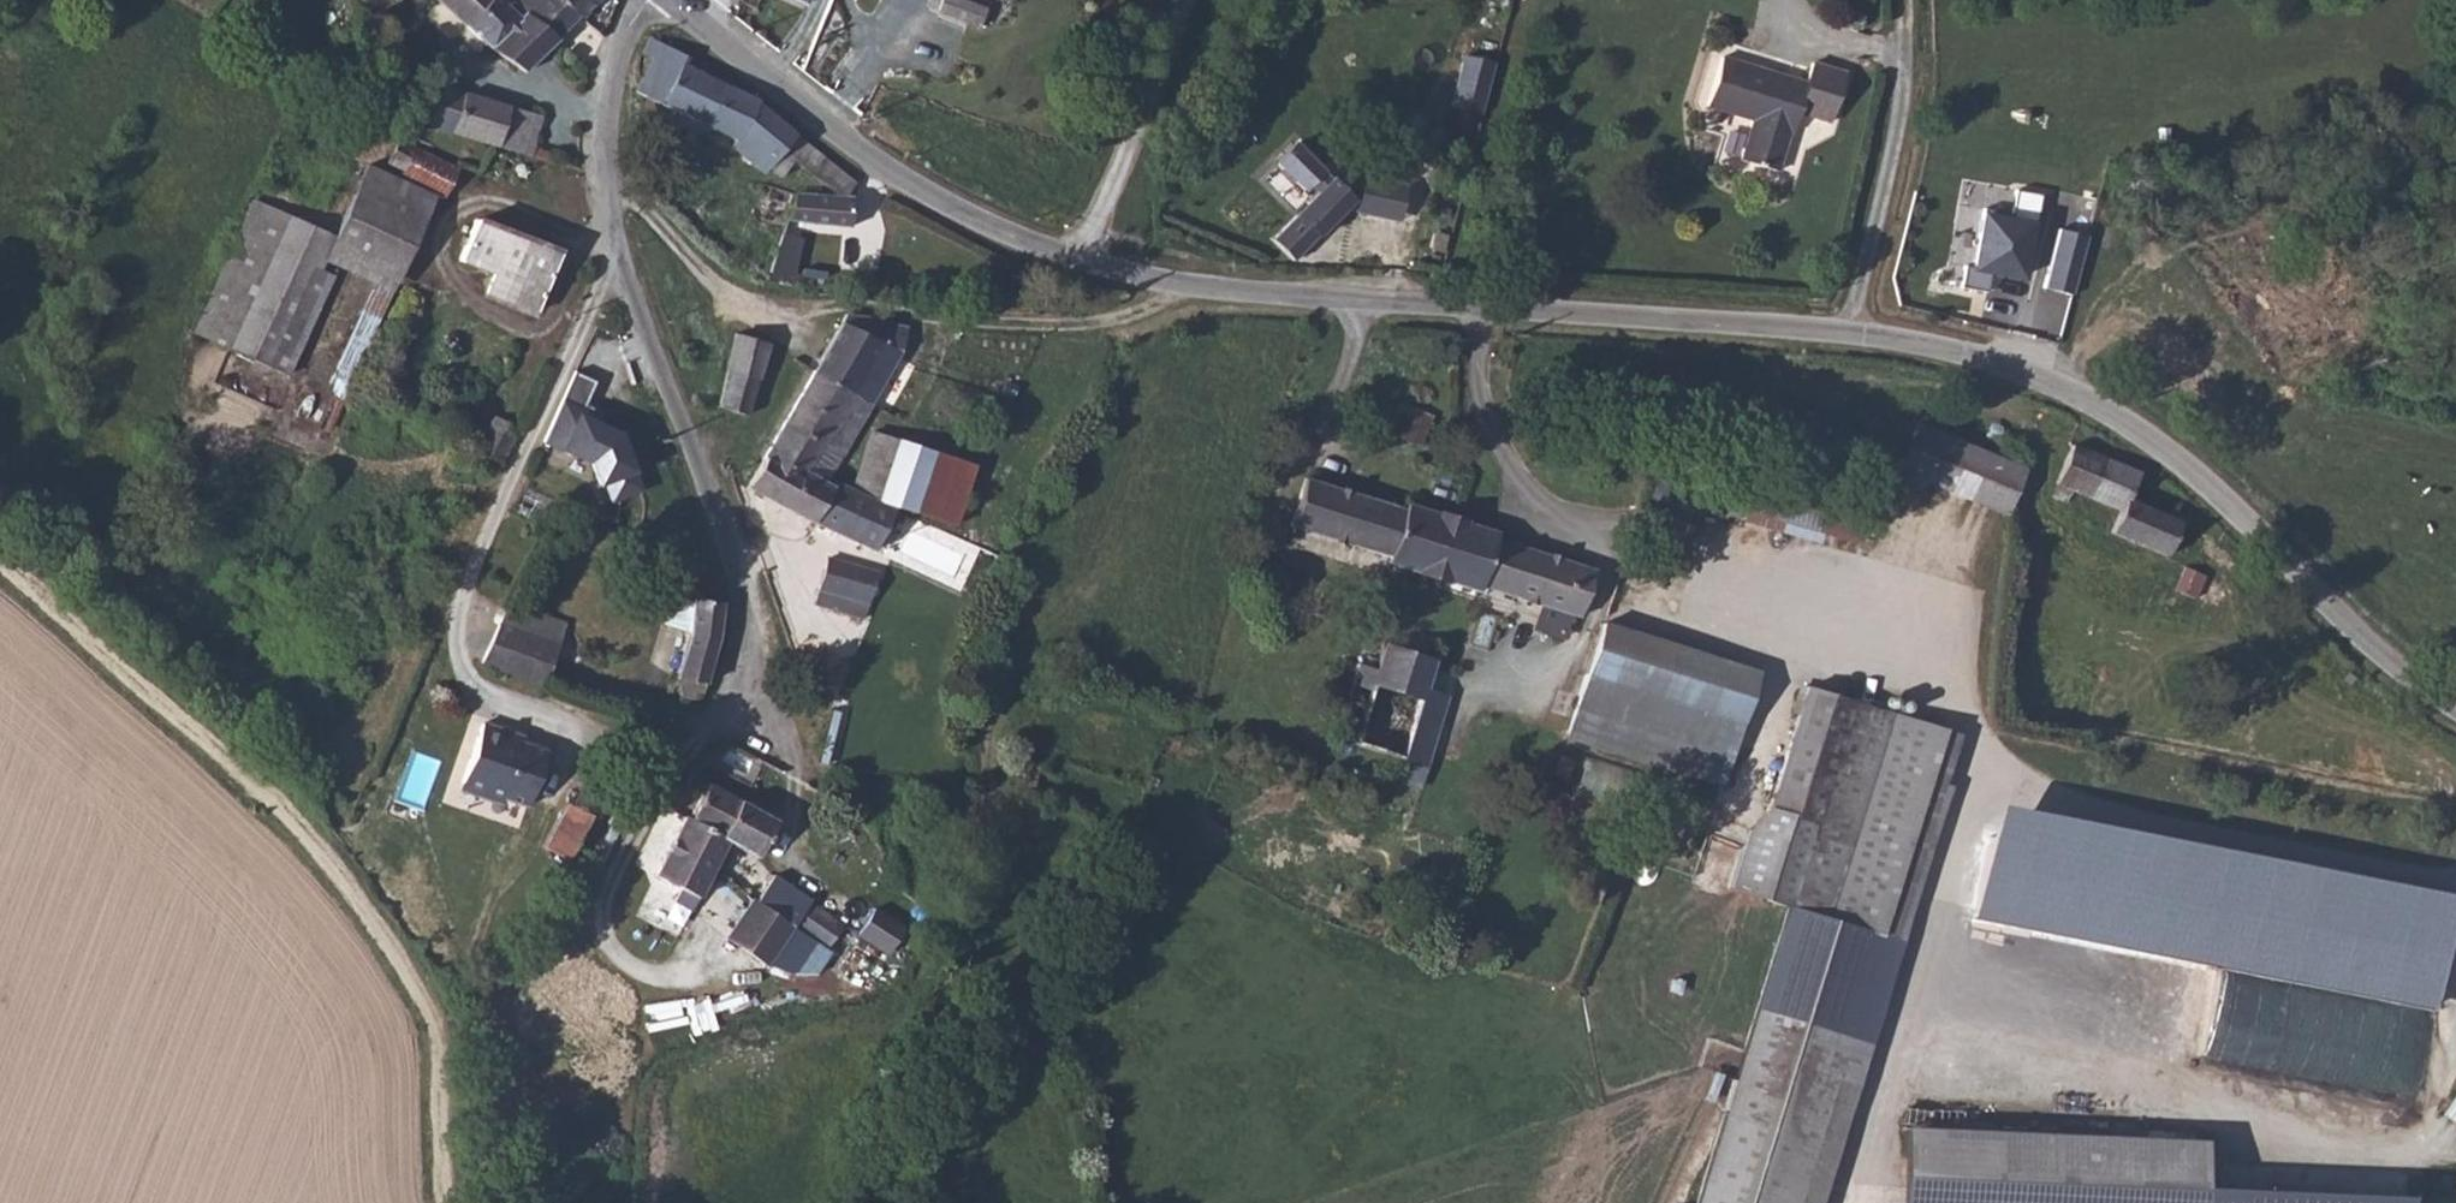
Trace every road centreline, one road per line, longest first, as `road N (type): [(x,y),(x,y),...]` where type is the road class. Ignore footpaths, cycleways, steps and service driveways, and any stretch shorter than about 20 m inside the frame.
road 1 (unclassified): [(669,0),(915,189),(1062,256),(1194,285),(1847,332)]
road 2 (track): [(1856,1202),(1961,820),(2002,792),(2455,895)]
road 3 (track): [(0,581),(297,820),(401,957),(441,1037),(445,1194),(455,1202)]
road 4 (unclassified): [(635,0),(606,65),(602,171),(641,330),(739,567),(741,708)]
road 5 (unclassified): [(1847,332),(1968,357),(2088,399),(2199,478),(2418,690),(2455,711)]
road 6 (track): [(1194,285),(1118,319),(1009,310),(943,322),(882,302),(753,300),(701,265),(602,171)]
road 7 (unclassified): [(1847,332),(1908,65),(1904,0)]

